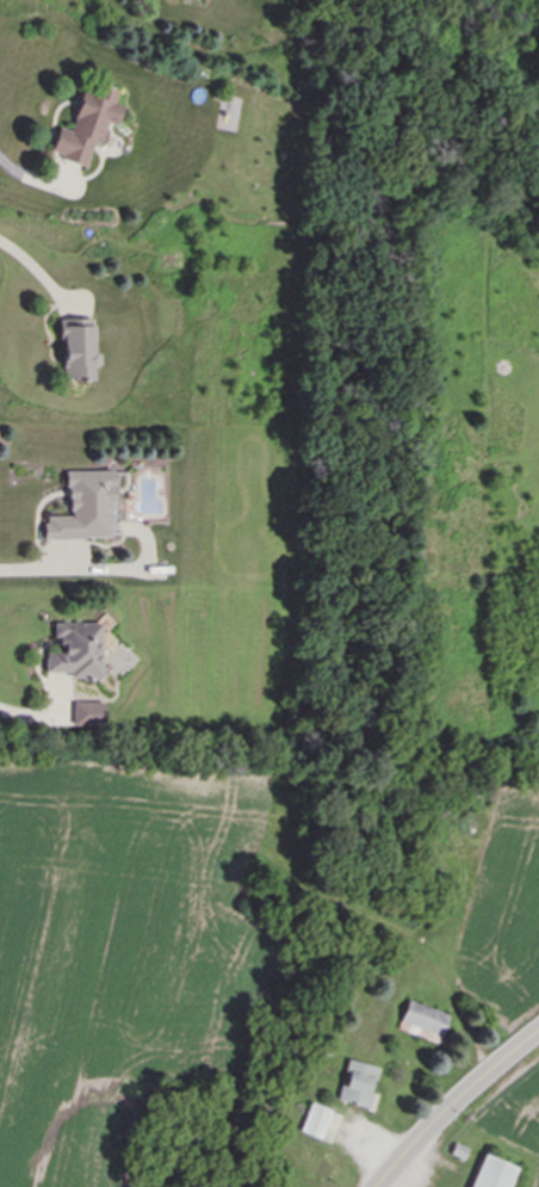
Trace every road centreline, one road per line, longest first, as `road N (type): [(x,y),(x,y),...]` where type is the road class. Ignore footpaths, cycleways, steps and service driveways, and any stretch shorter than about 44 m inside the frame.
road 1 (secondary): [(379,1186),(423,1132),(538,1032)]

